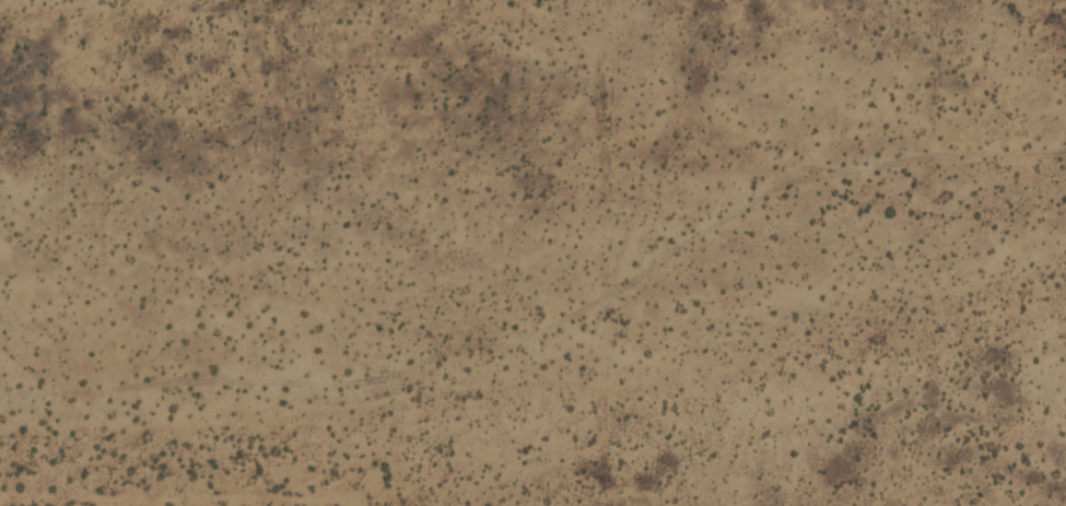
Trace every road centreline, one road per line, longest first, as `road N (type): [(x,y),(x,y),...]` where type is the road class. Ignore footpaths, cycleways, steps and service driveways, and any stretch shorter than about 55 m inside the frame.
road 1 (residential): [(1065,307),(805,505)]

